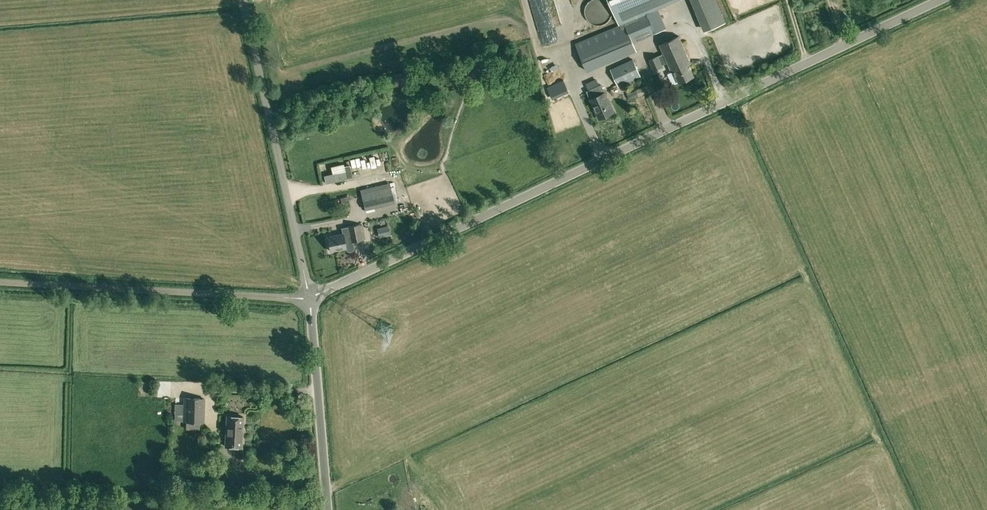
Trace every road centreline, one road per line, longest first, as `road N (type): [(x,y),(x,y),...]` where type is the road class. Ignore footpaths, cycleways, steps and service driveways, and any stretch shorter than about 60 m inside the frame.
road 1 (unclassified): [(309,300),(940,0)]
road 2 (unclassified): [(309,300),(0,284)]
road 3 (unclassified): [(309,300),(242,0)]
road 4 (unclassified): [(329,509),(309,300)]

